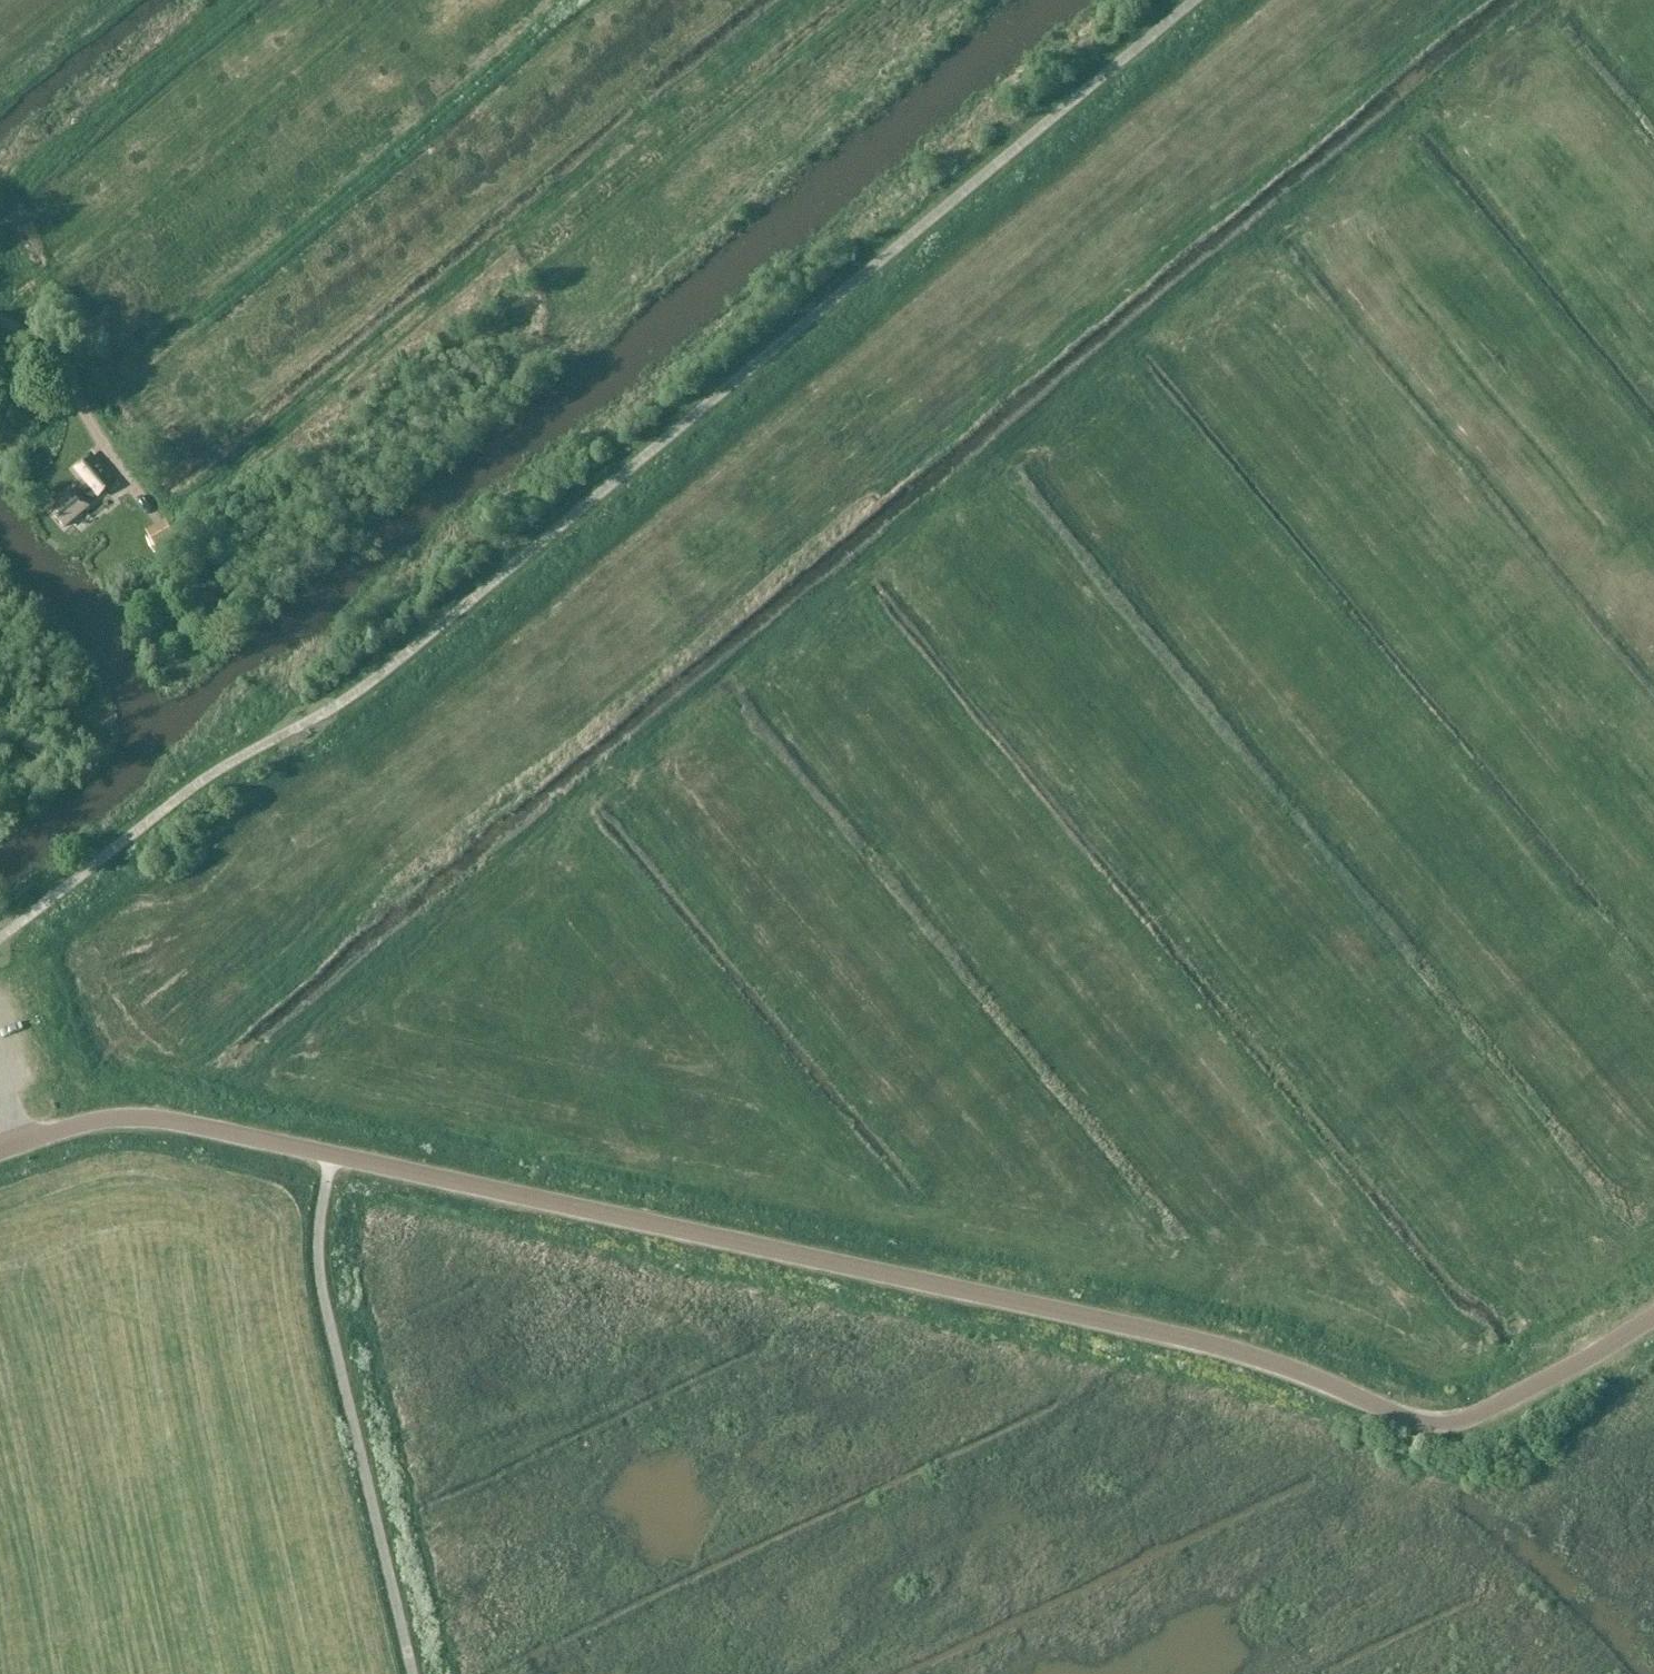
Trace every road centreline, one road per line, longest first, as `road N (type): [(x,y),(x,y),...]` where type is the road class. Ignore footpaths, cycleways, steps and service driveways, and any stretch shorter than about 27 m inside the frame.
road 1 (unclassified): [(1653,1317),(1473,1420),(1426,1426),(1270,1364),(1171,1336),(175,1123),(108,1121),(0,1153)]
road 2 (track): [(107,450),(56,363),(0,322)]

